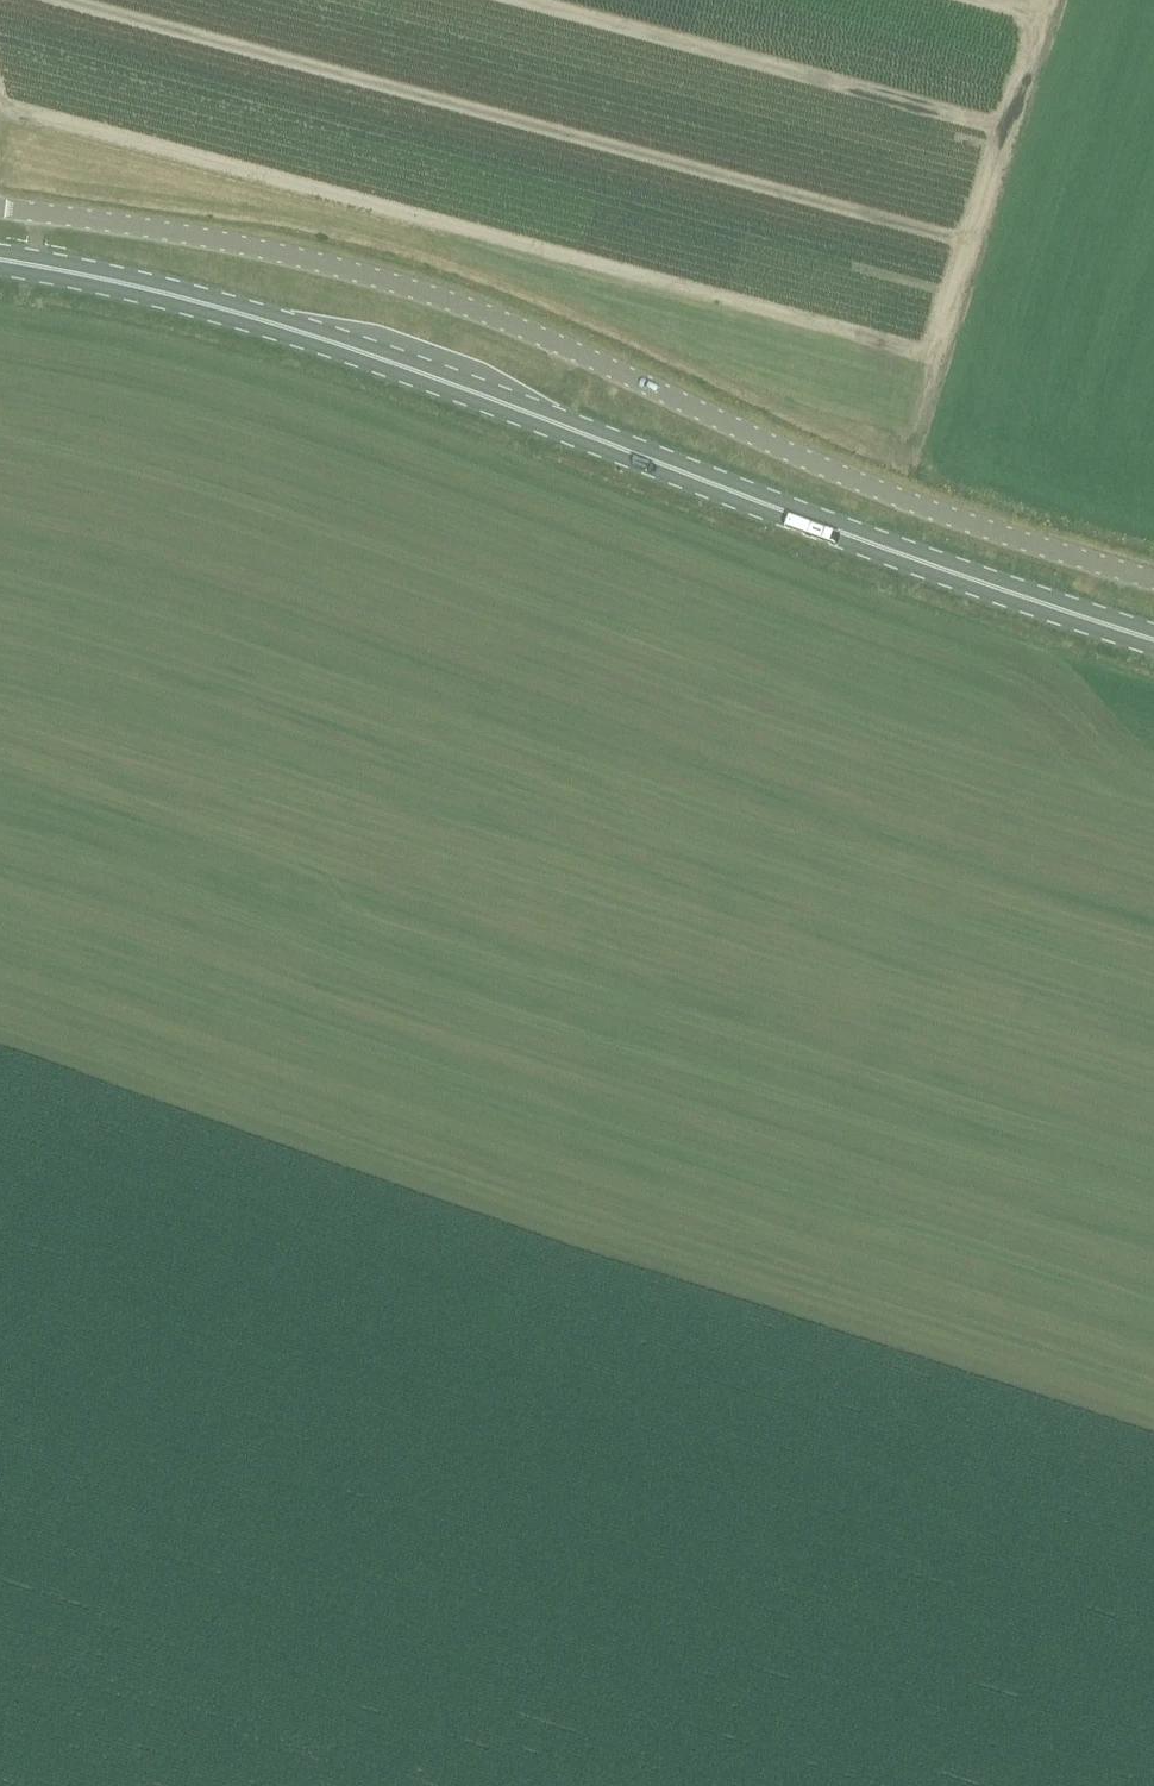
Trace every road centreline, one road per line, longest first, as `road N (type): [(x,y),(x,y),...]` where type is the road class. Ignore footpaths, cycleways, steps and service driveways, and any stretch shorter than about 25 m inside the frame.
road 1 (unclassified): [(1153,580),(920,509),(506,320),(371,274),(173,229),(0,207)]
road 2 (primary): [(1153,641),(280,324),(0,260)]

